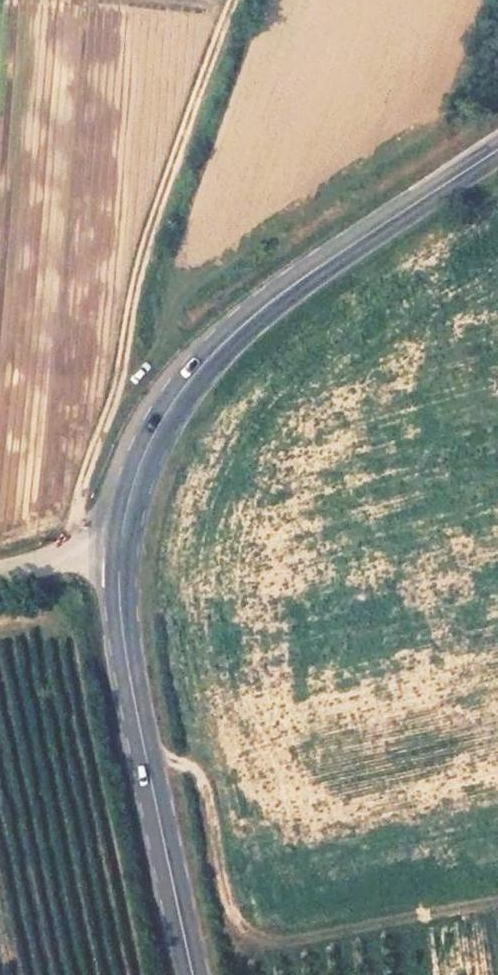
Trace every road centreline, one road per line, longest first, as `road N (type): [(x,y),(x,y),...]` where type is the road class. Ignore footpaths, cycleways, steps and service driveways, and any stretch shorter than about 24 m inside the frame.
road 1 (track): [(61,571),(123,385),(143,277),(240,0)]
road 2 (secondary): [(119,558),(127,502),(159,431),(202,369),(256,314),(497,150)]
road 3 (track): [(147,754),(202,778),(220,893),(248,932),(288,944),(497,899)]
road 4 (secondary): [(195,974),(125,645),(119,558)]
road 5 (residential): [(0,580),(119,558)]

